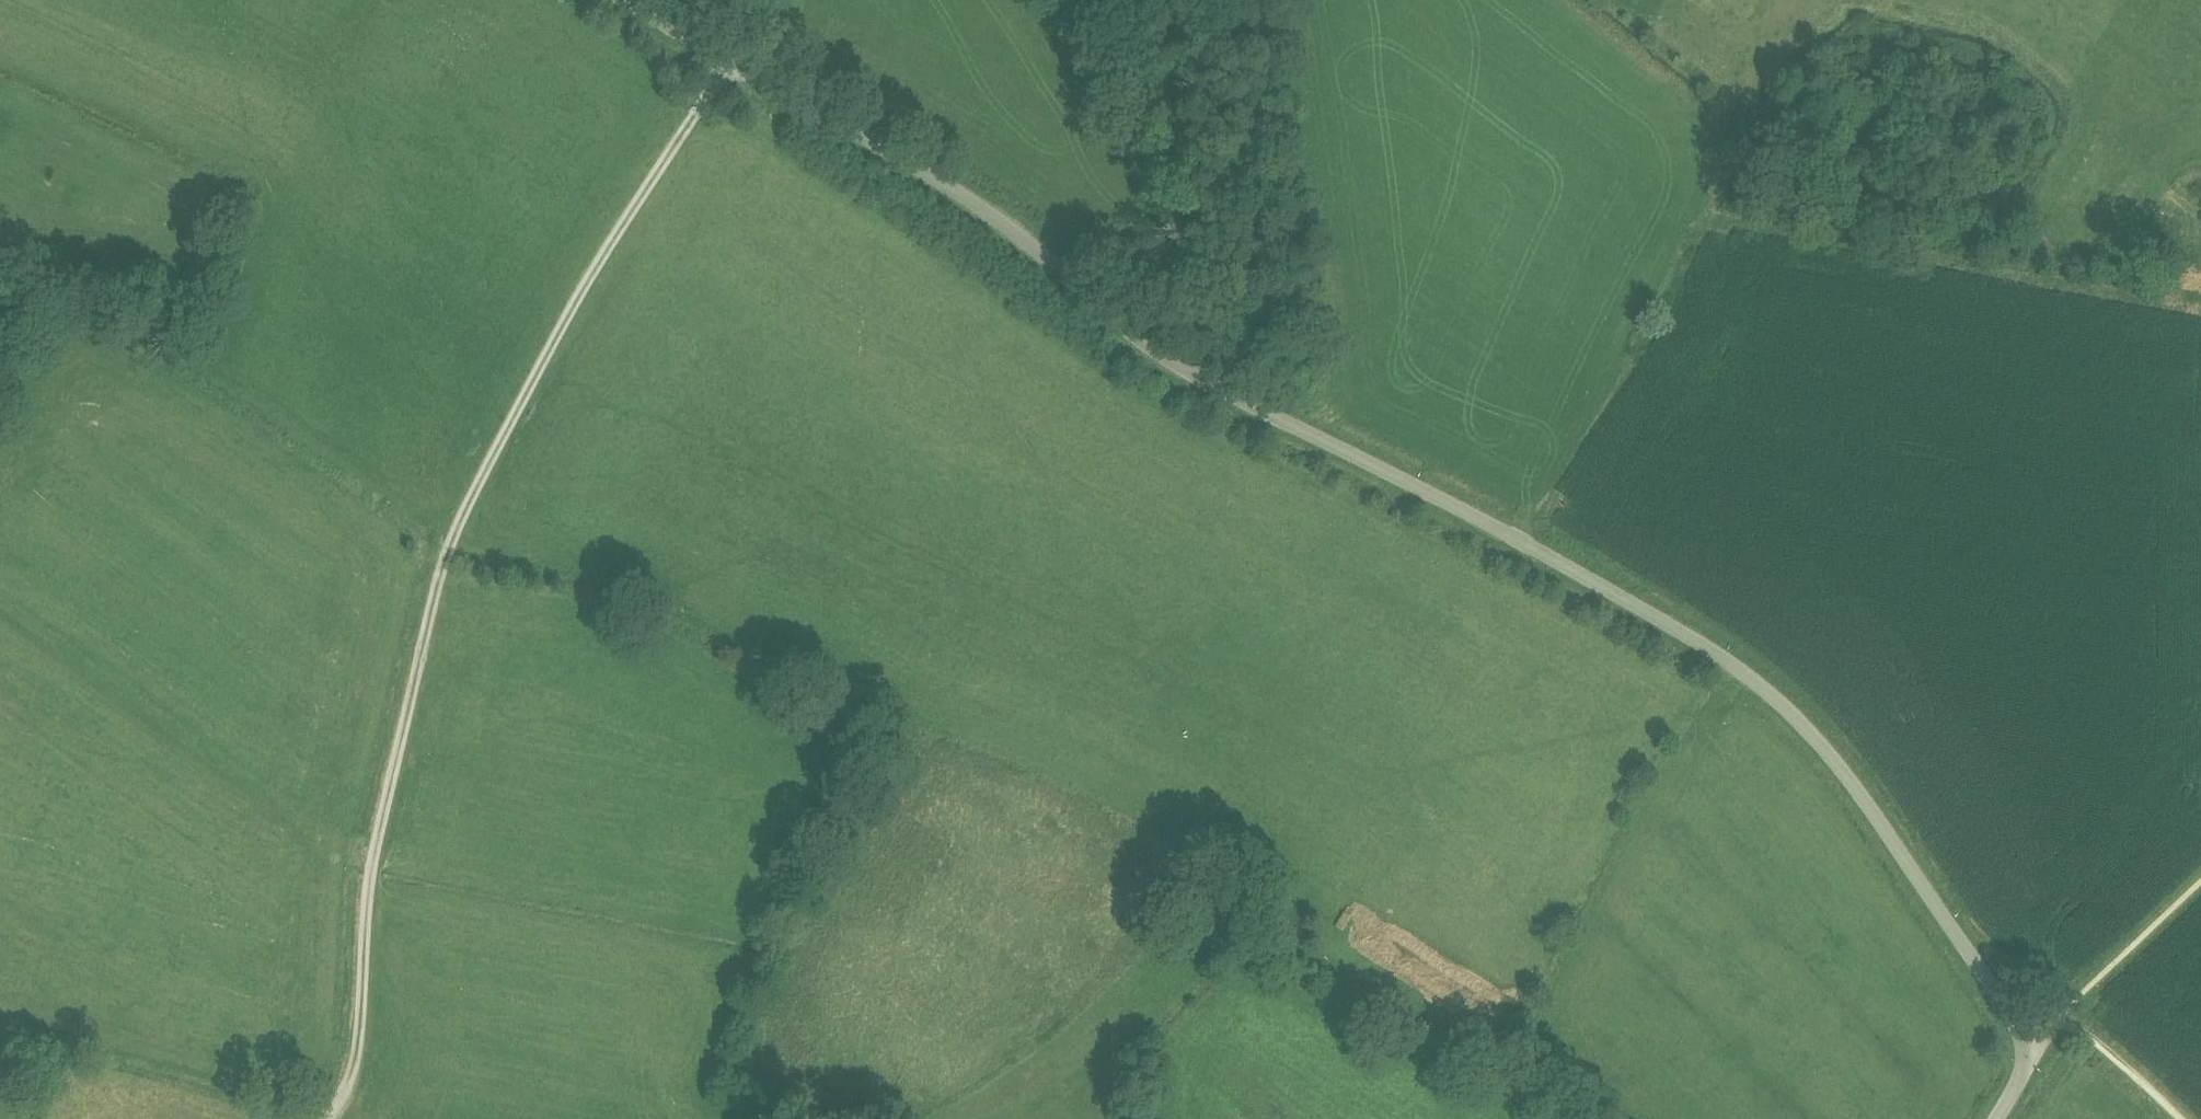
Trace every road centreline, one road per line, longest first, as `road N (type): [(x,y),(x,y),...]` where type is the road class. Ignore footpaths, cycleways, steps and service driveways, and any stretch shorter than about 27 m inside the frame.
road 1 (unclassified): [(1997,1118),(2029,1068),(2024,1038),(1851,779),(1737,670),(1578,573),(1168,361),(991,216),(628,0)]
road 2 (track): [(311,1118),(332,1098),(346,1044),(396,692),(436,555),(566,304),(656,161),(739,63)]

